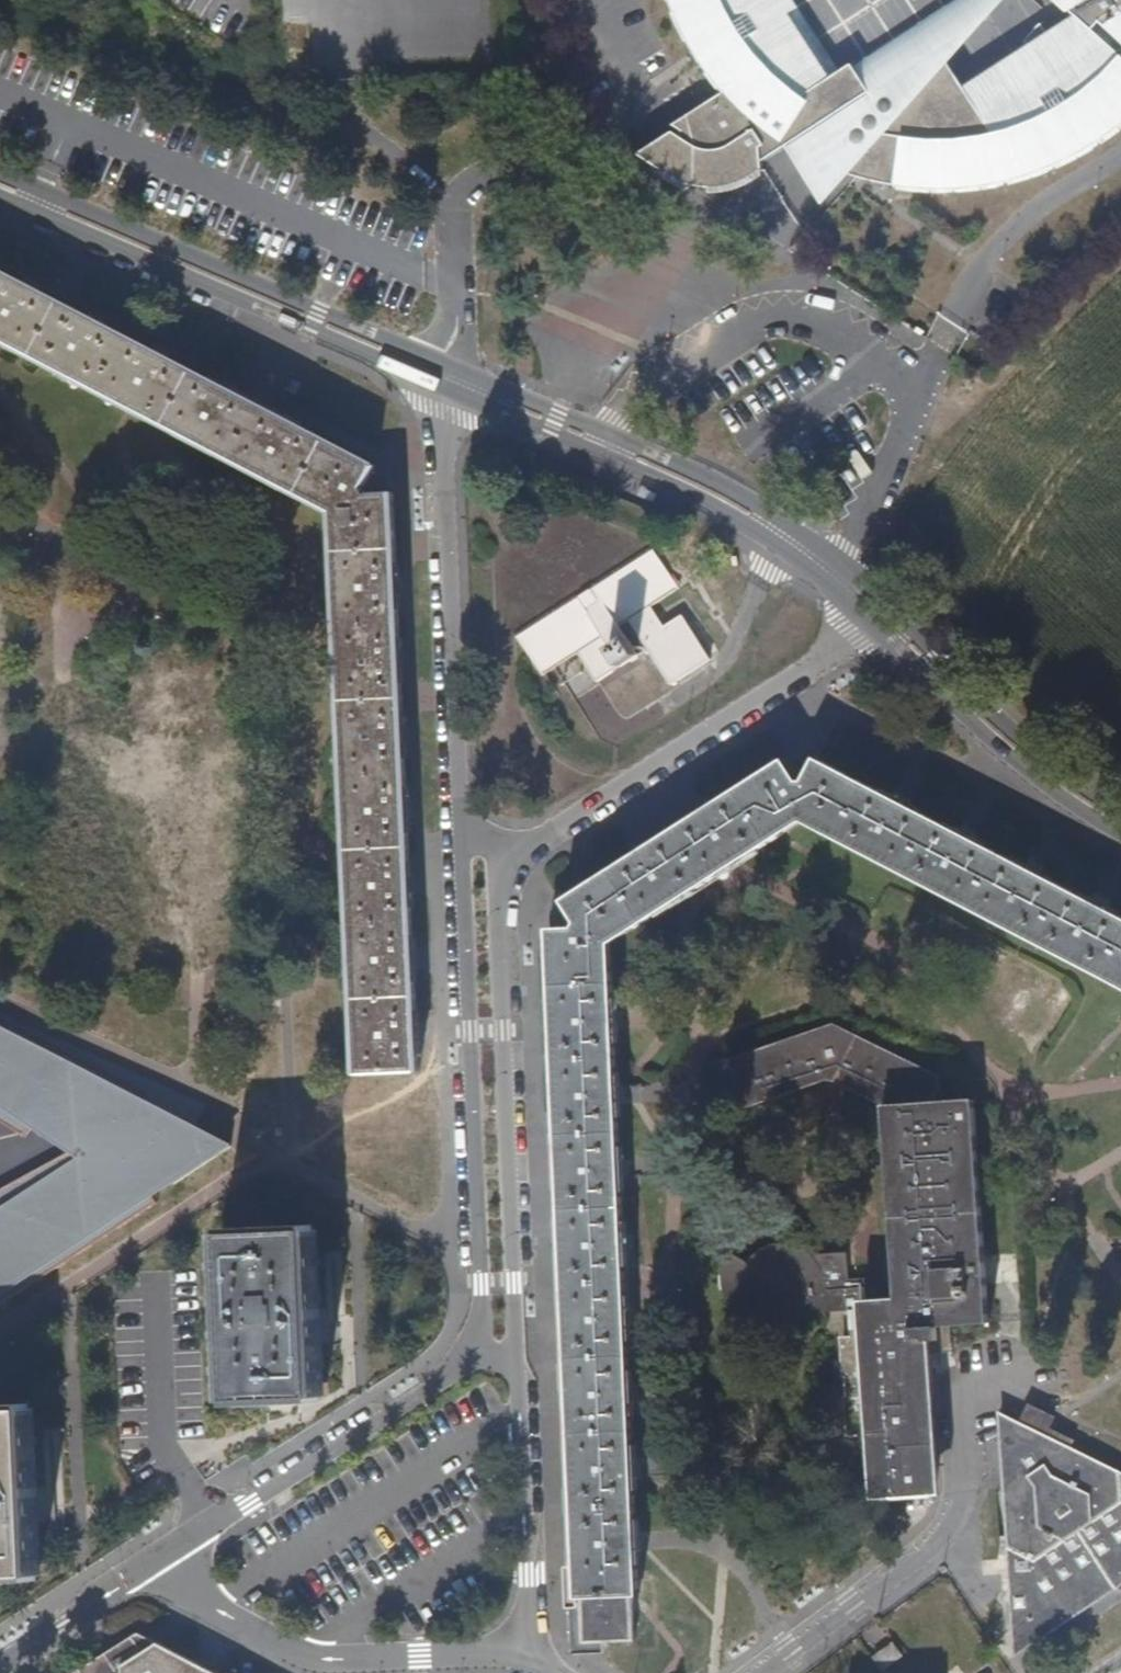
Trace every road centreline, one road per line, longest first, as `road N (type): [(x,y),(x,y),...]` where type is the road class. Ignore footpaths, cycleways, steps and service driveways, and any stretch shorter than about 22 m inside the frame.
road 1 (residential): [(898,613),(840,560),(718,485),(456,369)]
road 2 (residential): [(467,856),(481,1353)]
road 3 (residential): [(456,369),(0,174)]
road 4 (residential): [(517,1355),(505,861)]
road 5 (residential): [(448,390),(698,500),(811,573),(874,628)]
road 6 (residential): [(0,196),(448,390)]
road 7 (residential): [(448,390),(467,856)]
road 8 (residential): [(505,861),(874,628)]
road 9 (residential): [(528,1655),(312,1659),(149,1567)]
road 10 (residential): [(481,1353),(149,1567)]
road 11 (residential): [(874,628),(999,757),(1120,842)]
road 12 (residential): [(1120,815),(1058,771),(898,613)]
road 13 (residential): [(528,1655),(517,1355)]
road 14 (residential): [(149,1567),(0,1660)]

